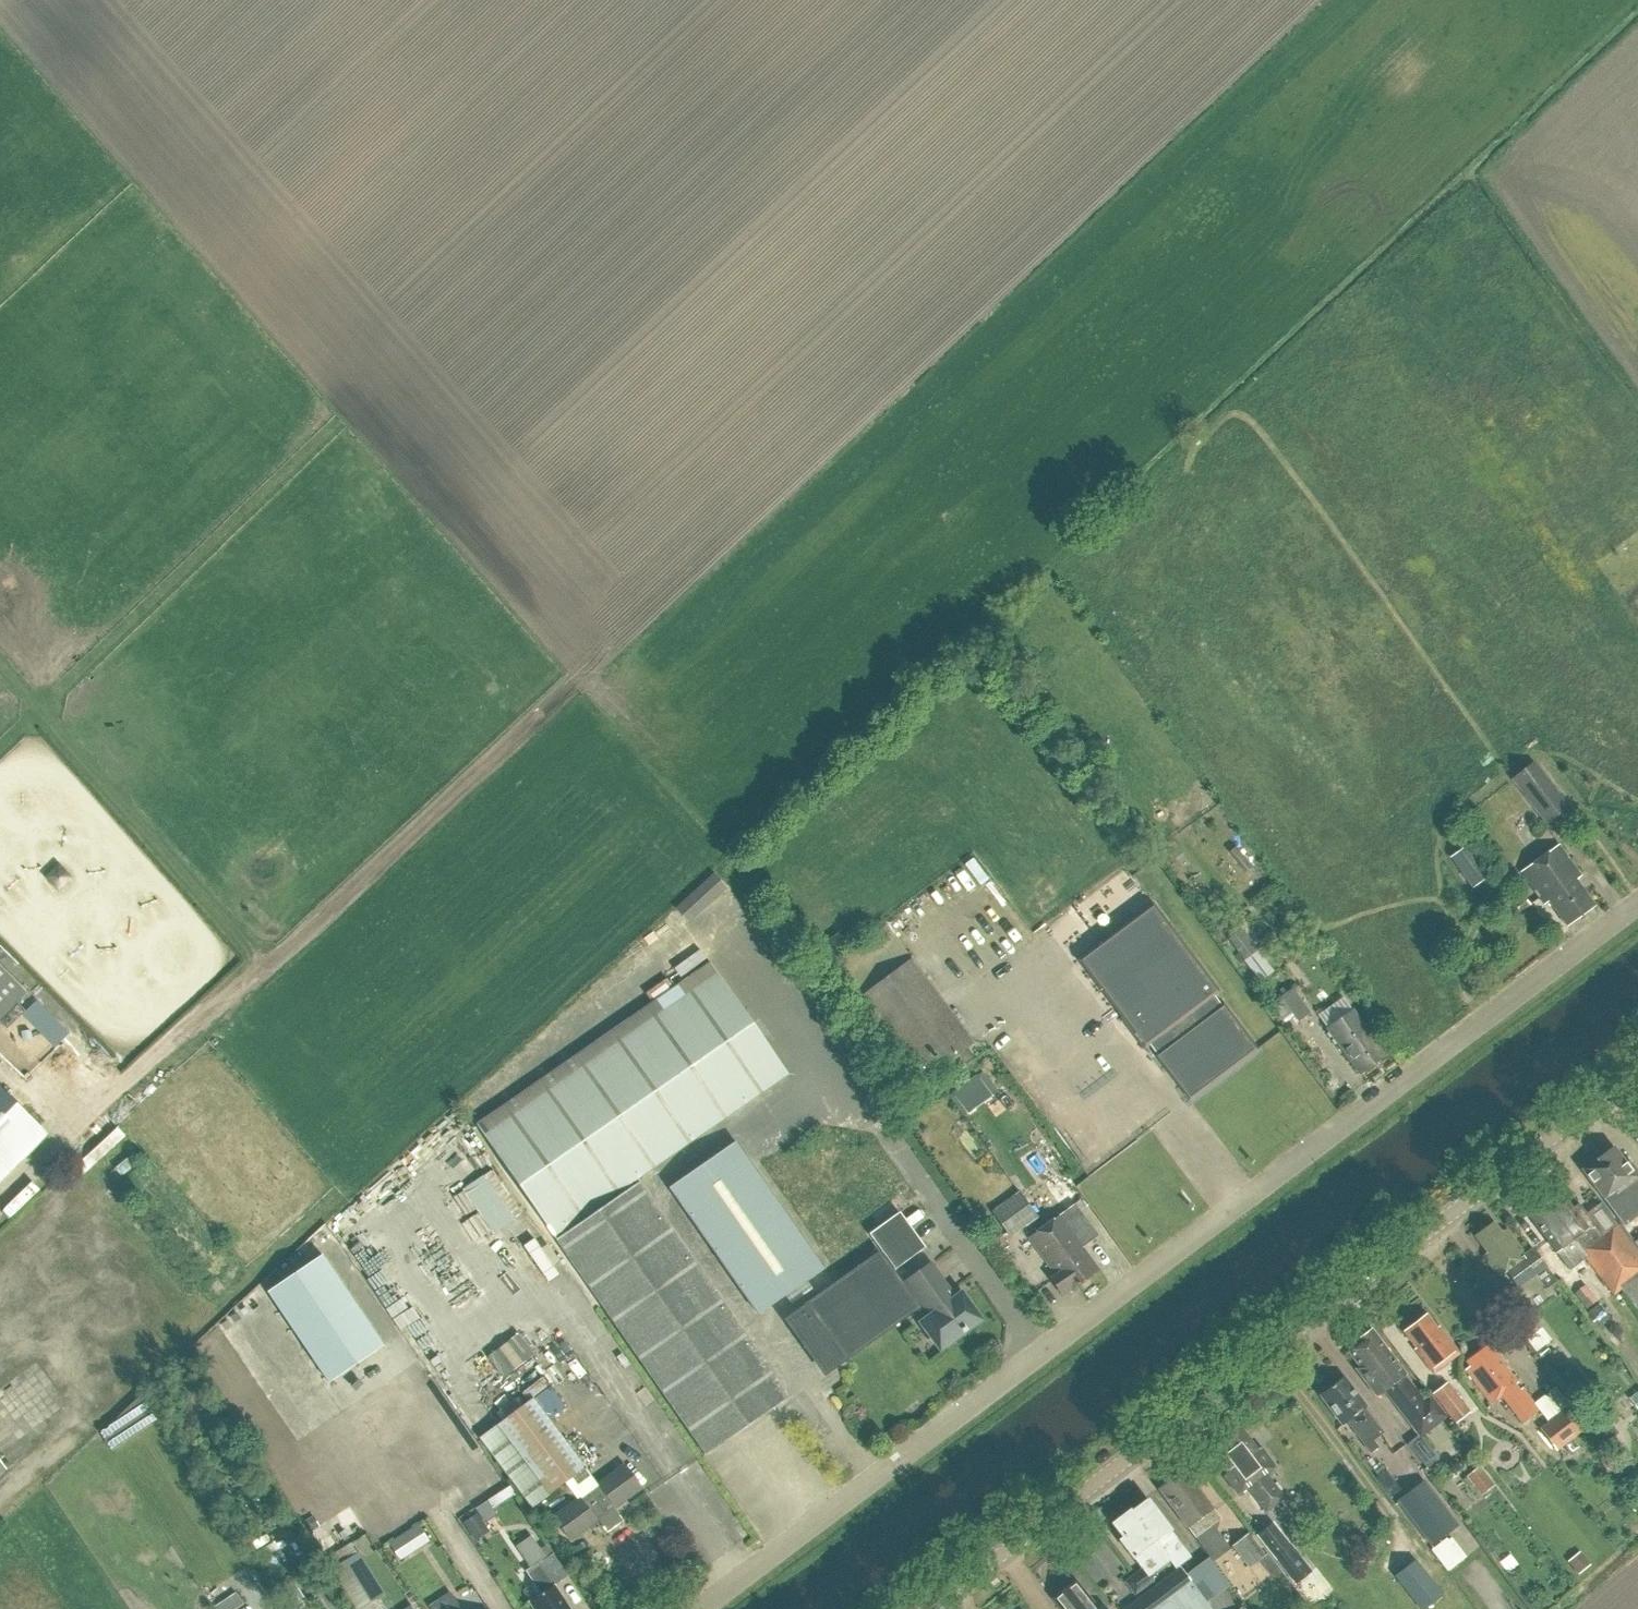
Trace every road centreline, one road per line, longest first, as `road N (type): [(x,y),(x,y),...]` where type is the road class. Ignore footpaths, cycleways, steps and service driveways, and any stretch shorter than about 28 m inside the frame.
road 1 (unclassified): [(694,1608),(1637,905)]
road 2 (tertiary): [(926,1608),(1637,1070)]

